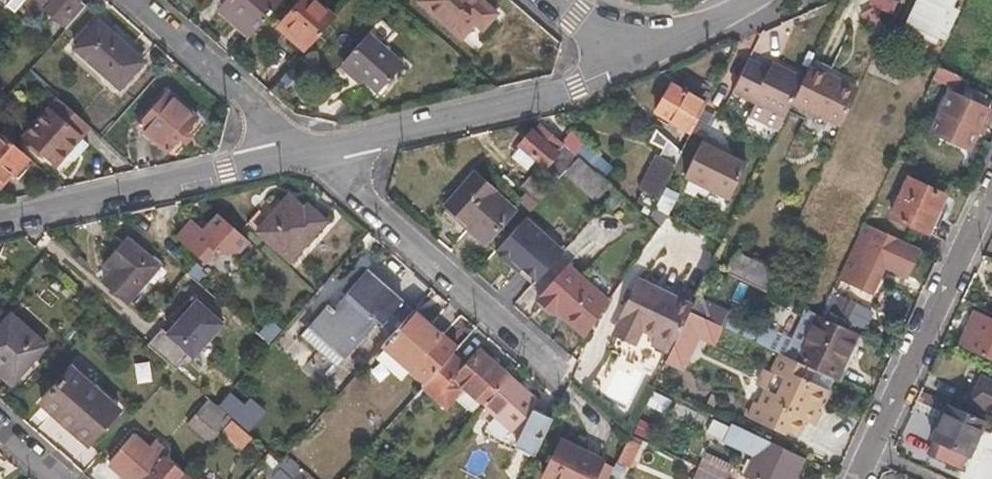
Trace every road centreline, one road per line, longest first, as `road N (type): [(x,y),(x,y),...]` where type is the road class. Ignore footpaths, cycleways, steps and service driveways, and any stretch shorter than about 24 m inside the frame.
road 1 (residential): [(549,372),(294,155)]
road 2 (residential): [(610,60),(582,79),(294,155)]
road 3 (residential): [(294,155),(0,223)]
road 4 (residential): [(868,452),(991,183)]
road 5 (residential): [(294,155),(121,0)]
road 6 (residential): [(745,0),(610,60)]

